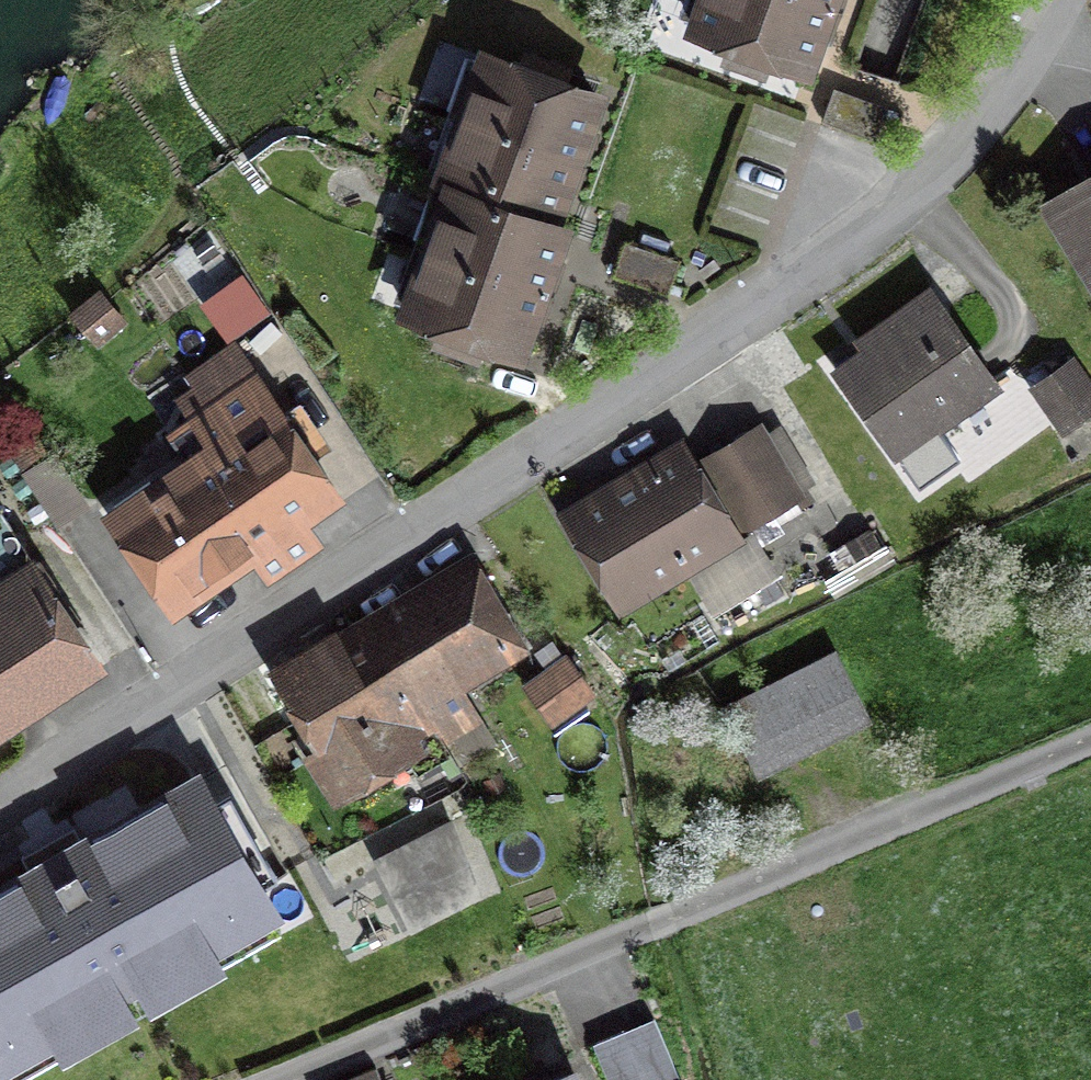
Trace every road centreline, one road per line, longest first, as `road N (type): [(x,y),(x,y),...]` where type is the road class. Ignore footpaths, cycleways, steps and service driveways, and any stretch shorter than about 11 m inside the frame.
road 1 (residential): [(0,832),(914,218),(1038,67),(1064,0)]
road 2 (track): [(673,917),(1090,754)]
road 3 (residential): [(673,917),(288,1079)]

